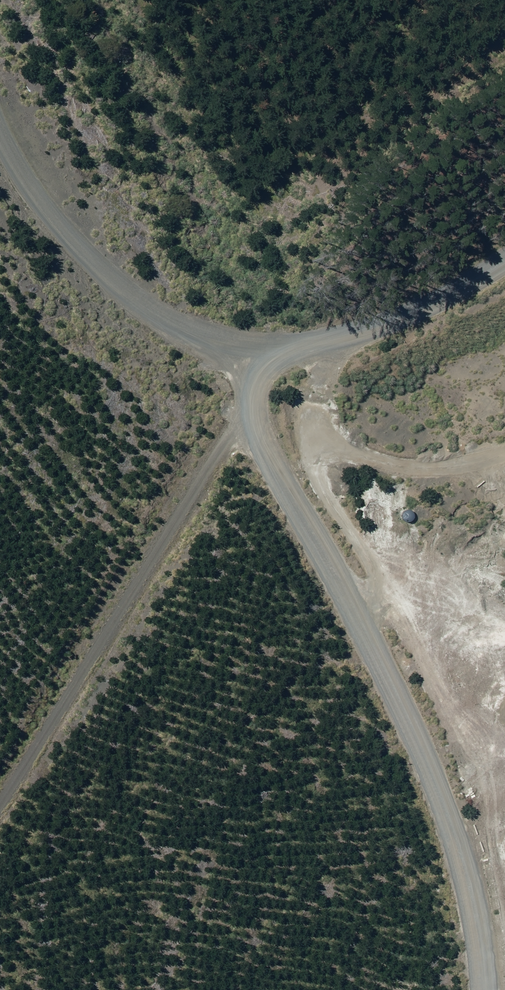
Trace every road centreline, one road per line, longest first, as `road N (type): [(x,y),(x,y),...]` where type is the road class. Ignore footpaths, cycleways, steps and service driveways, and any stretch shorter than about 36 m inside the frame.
road 1 (track): [(247,353),(451,846),(483,989)]
road 2 (track): [(247,353),(188,527),(0,792)]
road 3 (track): [(0,127),(36,194),(102,271),(197,333),(247,353)]
road 4 (track): [(247,353),(338,342),(448,302),(504,262)]

